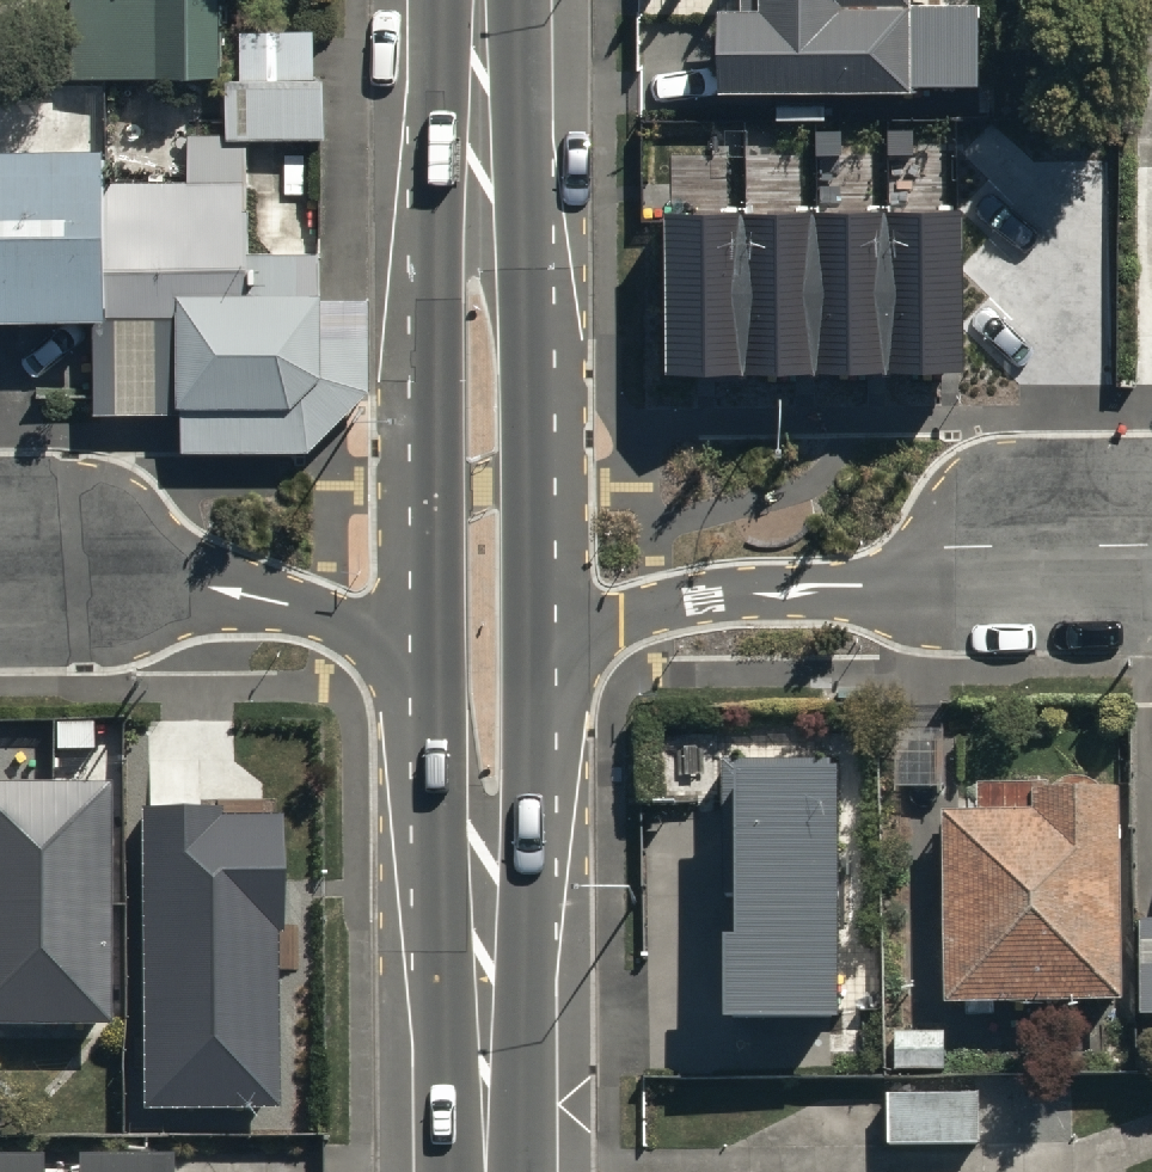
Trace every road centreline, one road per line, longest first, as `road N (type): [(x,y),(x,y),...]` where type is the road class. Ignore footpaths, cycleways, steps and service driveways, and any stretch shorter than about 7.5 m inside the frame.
road 1 (primary): [(425,717),(427,281),(495,141)]
road 2 (primary): [(495,141),(543,279),(540,714)]
road 3 (primary): [(1042,547),(893,588),(712,595),(623,618),(570,660),(540,714)]
road 4 (primary): [(425,717),(359,626),(293,604),(85,561)]
road 5 (primary): [(490,980),(426,790),(425,717)]
road 6 (primary): [(540,714),(541,780),(490,980)]
road 7 (primary): [(490,980),(495,1171)]
road 8 (primary): [(494,0),(495,141)]

